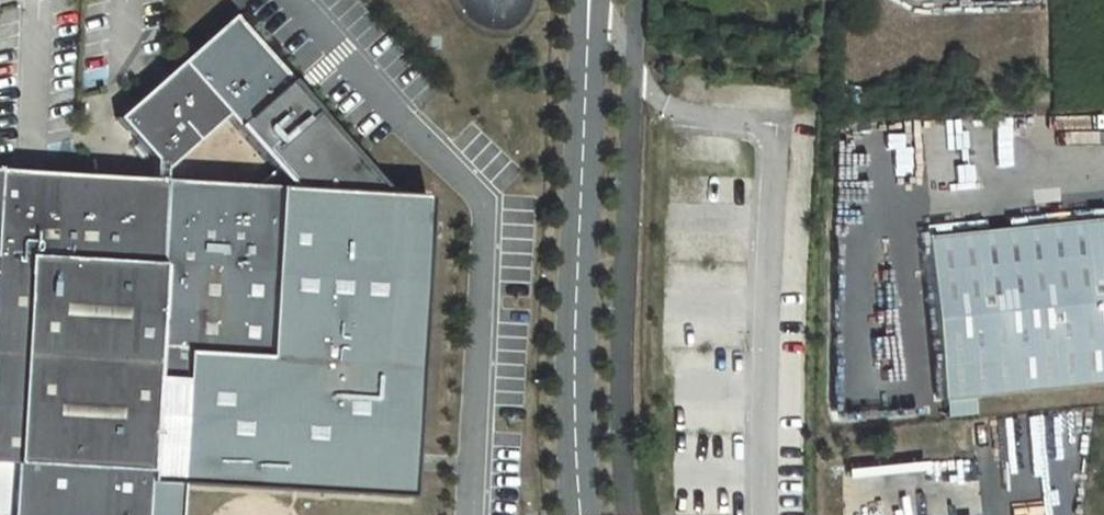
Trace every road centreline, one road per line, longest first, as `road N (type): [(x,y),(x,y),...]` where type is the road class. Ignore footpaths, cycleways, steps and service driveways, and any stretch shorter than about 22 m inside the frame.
road 1 (unclassified): [(589,10),(565,390),(575,514)]

